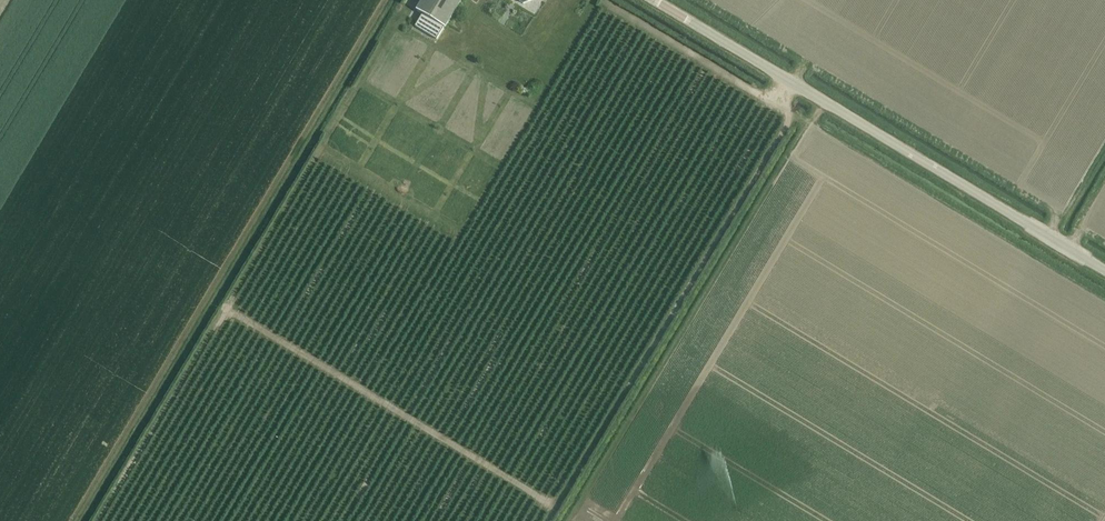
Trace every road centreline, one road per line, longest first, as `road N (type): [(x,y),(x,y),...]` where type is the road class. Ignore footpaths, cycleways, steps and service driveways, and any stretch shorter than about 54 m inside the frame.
road 1 (unclassified): [(1104,269),(657,0)]

